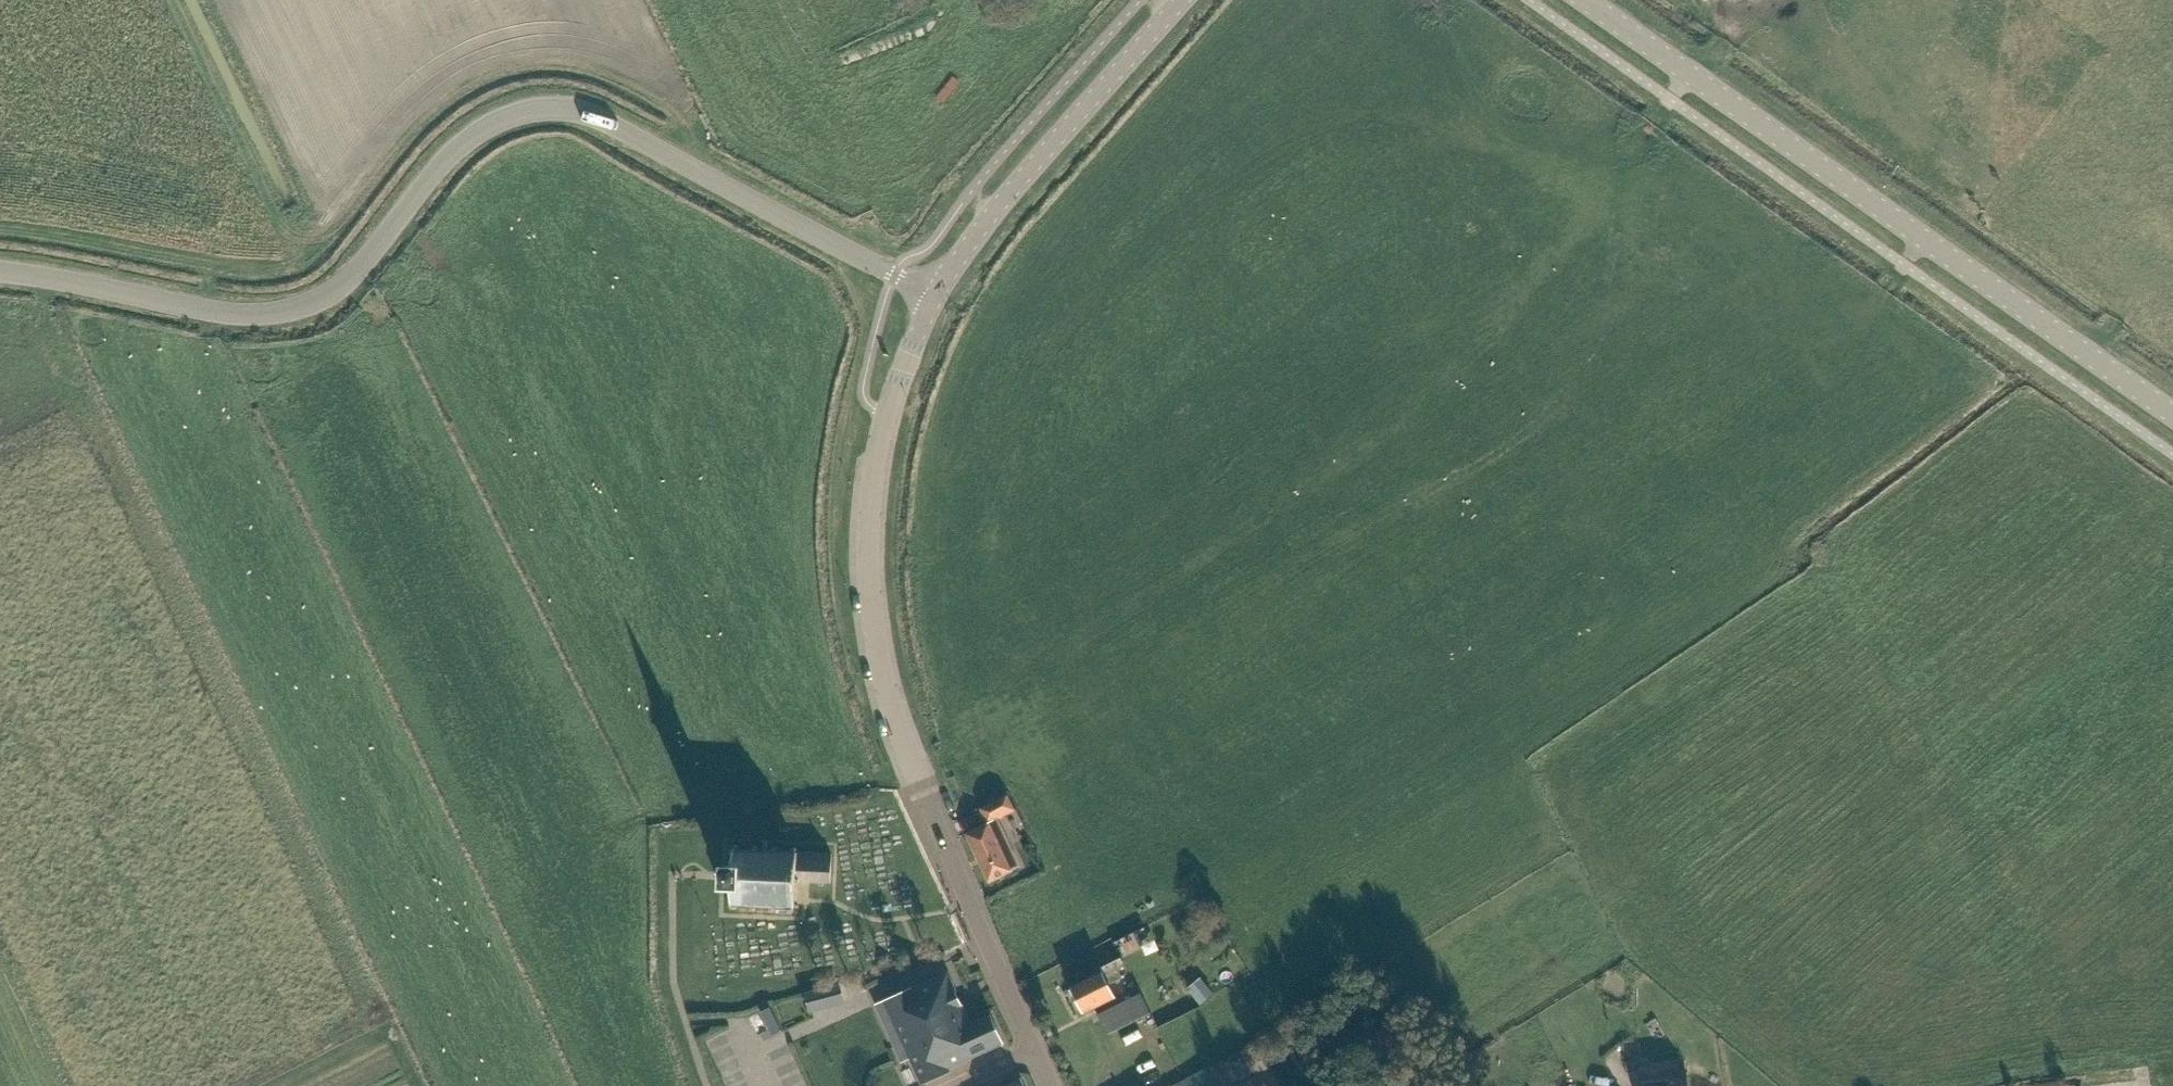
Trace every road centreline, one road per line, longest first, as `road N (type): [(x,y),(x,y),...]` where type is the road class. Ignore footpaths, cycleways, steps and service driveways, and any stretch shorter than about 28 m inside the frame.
road 1 (tertiary): [(0,272),(209,312),(289,312),(347,284),(473,138),(507,118),(557,109),(612,125),(936,297)]
road 2 (tertiary): [(1035,1050),(900,728),(871,593),(871,513),(889,414),(936,297)]
road 3 (tertiary): [(2172,415),(1580,0)]
road 4 (track): [(208,260),(202,375),(214,417),(359,727)]
road 5 (tertiary): [(936,297),(1005,197),(1183,0)]

